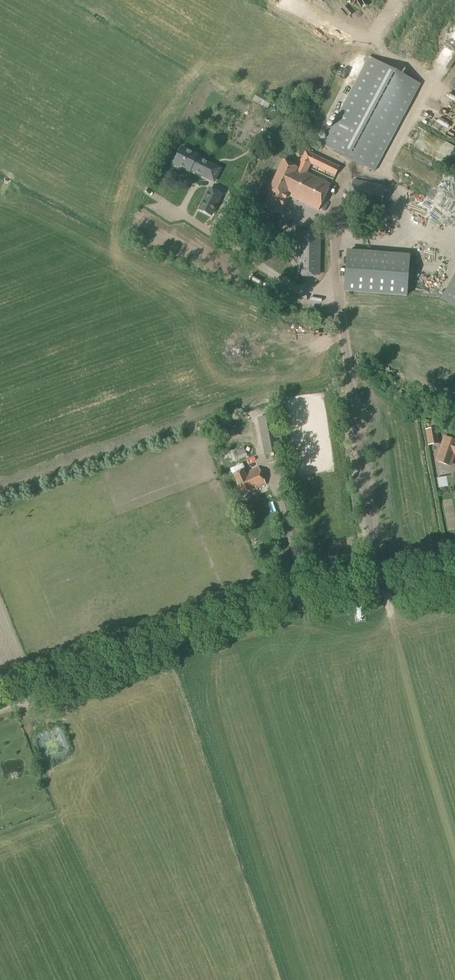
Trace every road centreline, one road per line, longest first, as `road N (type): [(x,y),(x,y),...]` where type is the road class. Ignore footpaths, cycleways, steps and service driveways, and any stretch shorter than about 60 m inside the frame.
road 1 (unclassified): [(0,707),(281,602),(454,581)]

